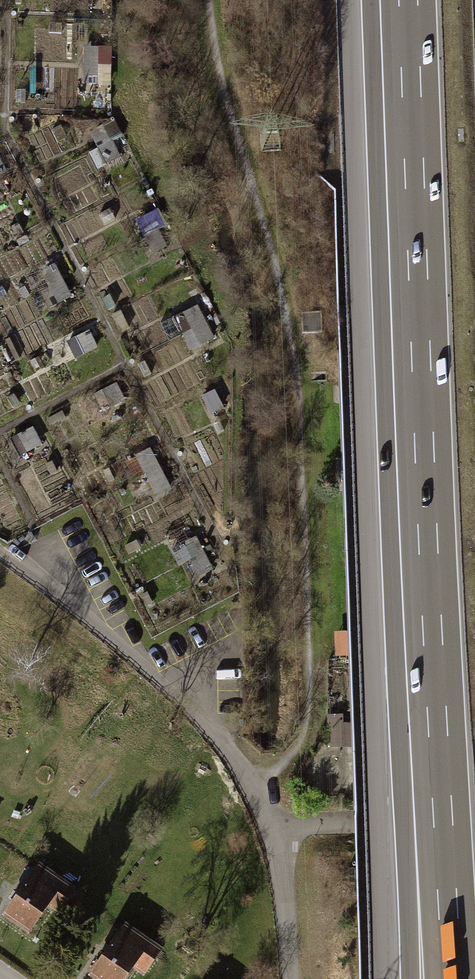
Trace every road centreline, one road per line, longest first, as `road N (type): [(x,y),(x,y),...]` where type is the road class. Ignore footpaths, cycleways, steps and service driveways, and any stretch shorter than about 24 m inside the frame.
road 1 (motorway): [(399,0),(422,607)]
road 2 (motorway): [(422,607),(452,978)]
road 3 (motorway): [(422,607),(404,804),(411,978)]

